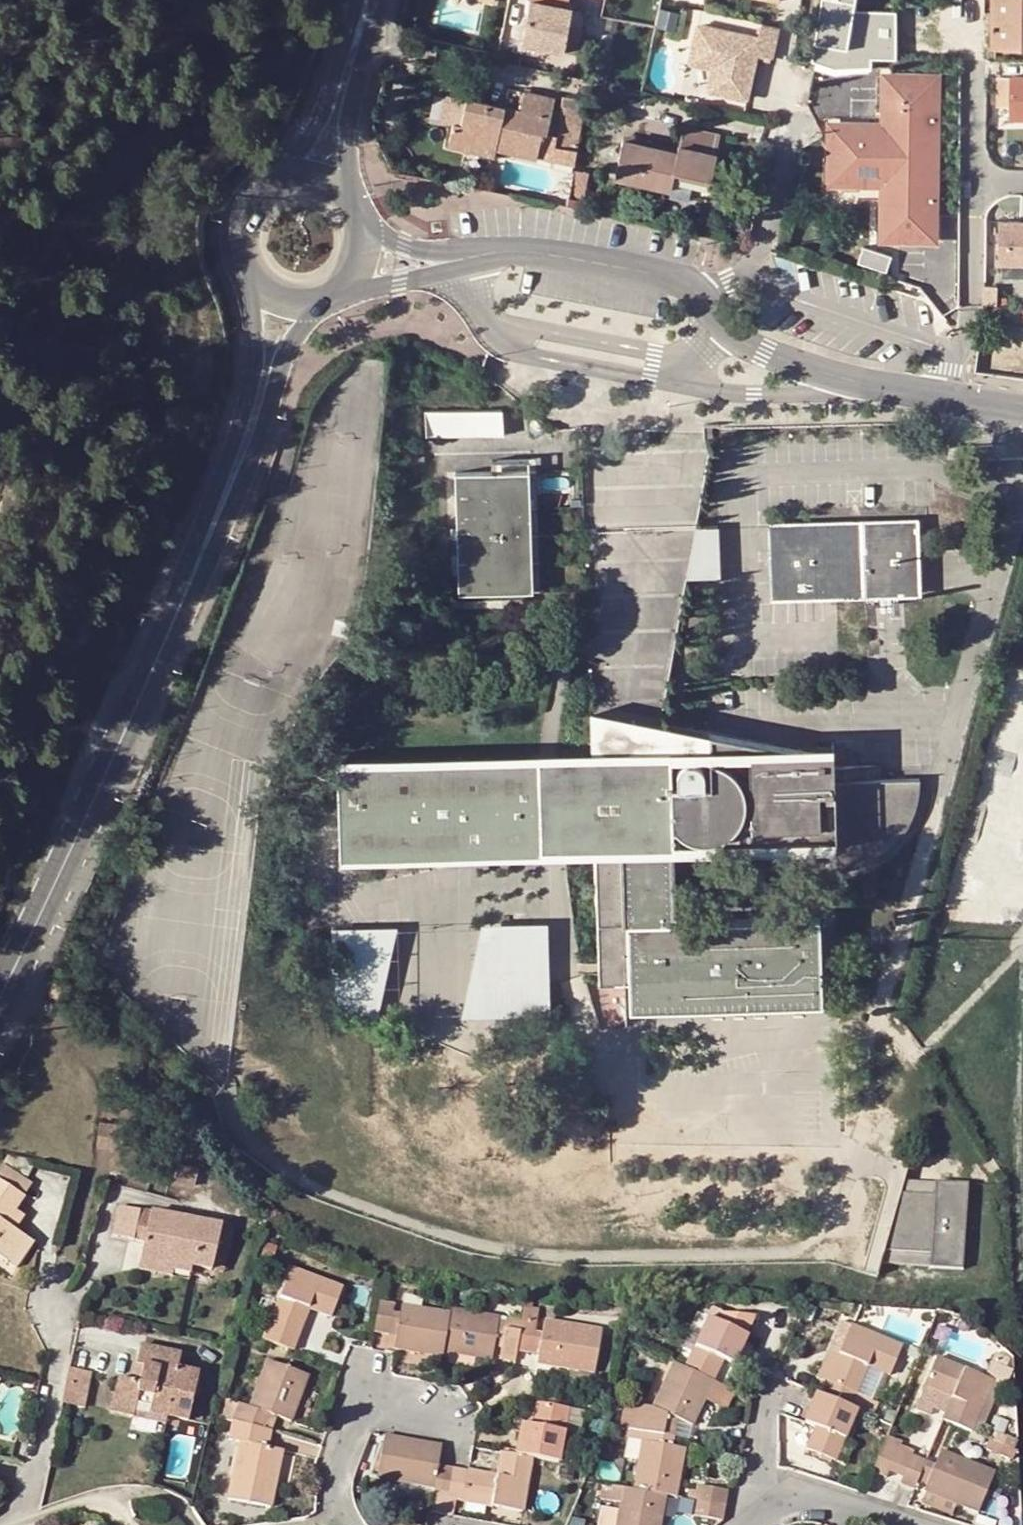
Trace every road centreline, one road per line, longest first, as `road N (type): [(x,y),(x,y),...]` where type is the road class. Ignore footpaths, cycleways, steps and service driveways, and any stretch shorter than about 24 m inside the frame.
road 1 (residential): [(483,258),(527,250),(669,279),(688,290),(717,330),(765,353),(844,376),(1022,408)]
road 2 (tertiary): [(0,1000),(150,689),(216,522)]
road 3 (residential): [(337,1518),(331,1486),(362,1394),(445,1405),(454,1426),(451,1456)]
road 4 (residential): [(18,1520),(59,1335),(42,1308),(51,1272)]
road 5 (tertiary): [(248,276),(258,340),(216,522)]
road 6 (tertiary): [(216,522),(248,466),(290,347),(324,302)]
road 7 (residential): [(189,1524),(158,1497),(130,1494),(18,1520)]
road 8 (tertiary): [(360,25),(315,132),(284,182)]
road 9 (tertiary): [(345,196),(360,25)]
road 10 (residential): [(754,1517),(763,1407),(768,1392),(792,1401)]
road 11 (residential): [(343,290),(483,258)]
road 12 (residential): [(891,1524),(830,1503),(789,1504),(754,1517)]
road 13 (residential): [(483,258),(401,245),(359,214)]

